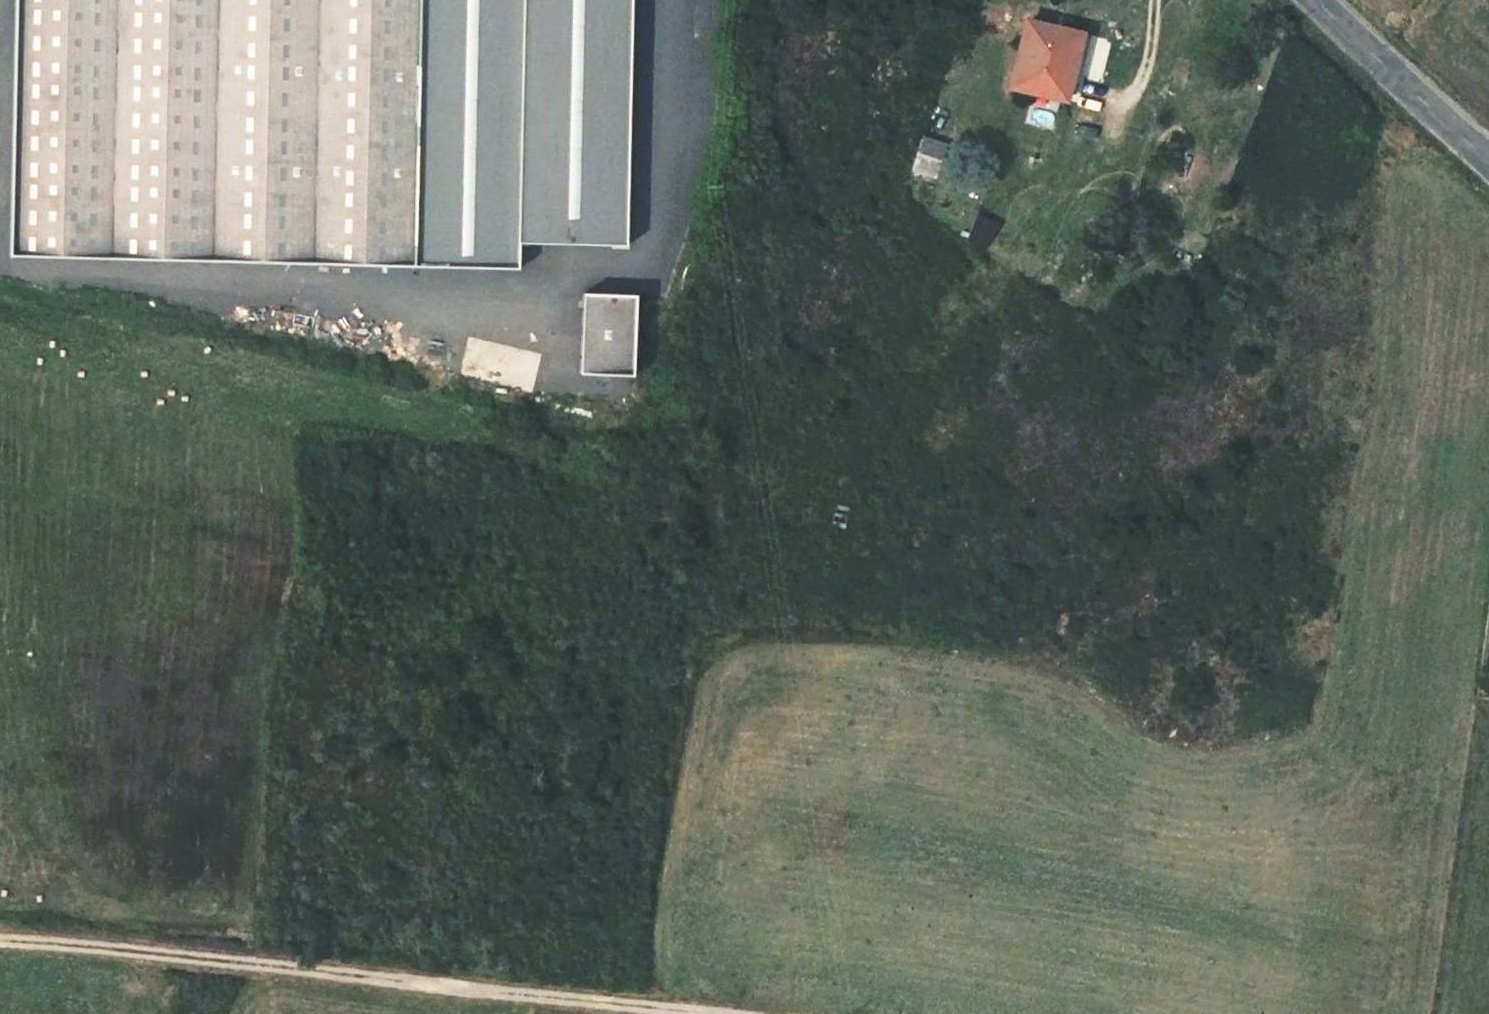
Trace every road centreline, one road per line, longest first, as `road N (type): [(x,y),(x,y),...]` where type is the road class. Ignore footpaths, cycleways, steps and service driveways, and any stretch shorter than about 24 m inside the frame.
road 1 (track): [(705,1013),(573,995),(0,943)]
road 2 (tertiary): [(1488,161),(1319,0)]

